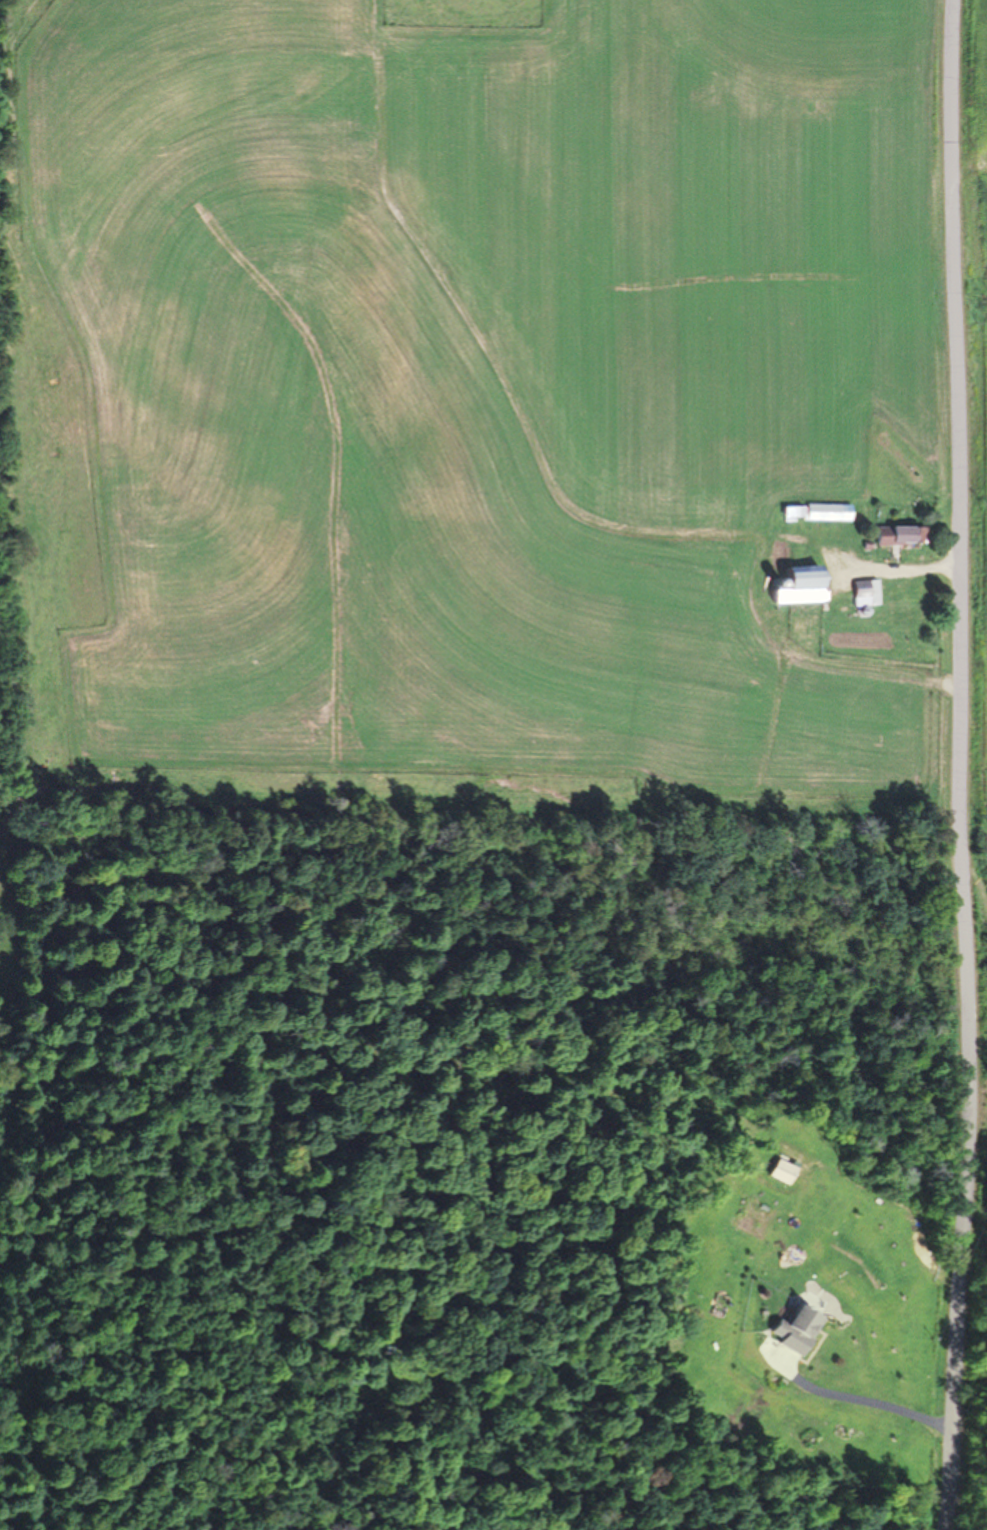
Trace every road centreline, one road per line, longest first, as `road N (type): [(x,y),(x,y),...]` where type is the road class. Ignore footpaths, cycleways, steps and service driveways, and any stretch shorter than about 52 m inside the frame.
road 1 (residential): [(947,1529),(967,1016),(954,0)]

